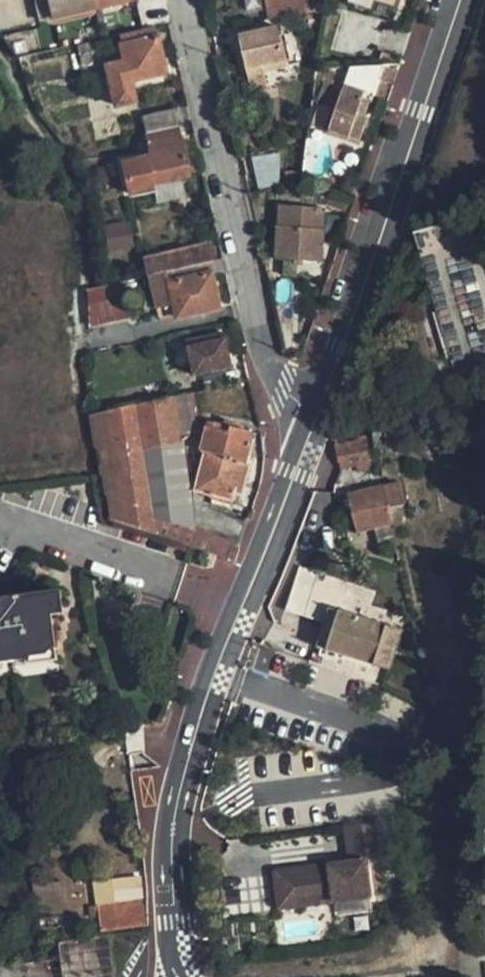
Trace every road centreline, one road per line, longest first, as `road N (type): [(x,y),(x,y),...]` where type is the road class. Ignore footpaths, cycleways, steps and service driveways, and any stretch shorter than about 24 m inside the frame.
road 1 (residential): [(292,445),(205,674),(171,795),(166,921),(182,976)]
road 2 (residential): [(451,0),(292,445)]
road 3 (residential): [(189,0),(292,445)]

